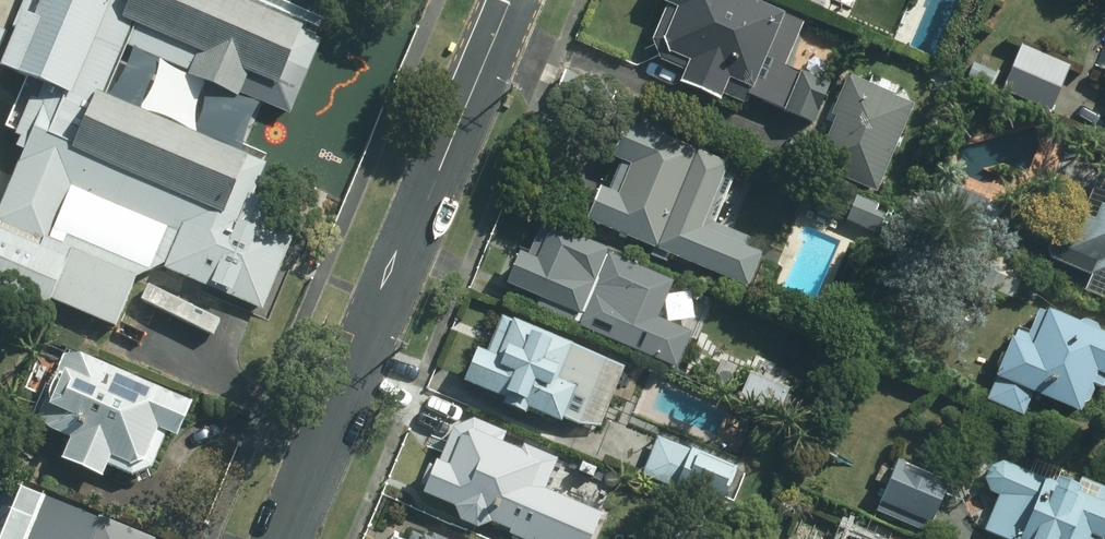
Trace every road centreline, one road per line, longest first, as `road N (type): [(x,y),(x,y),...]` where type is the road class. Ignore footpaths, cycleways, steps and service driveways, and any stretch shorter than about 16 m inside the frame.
road 1 (residential): [(282,538),(511,0)]

